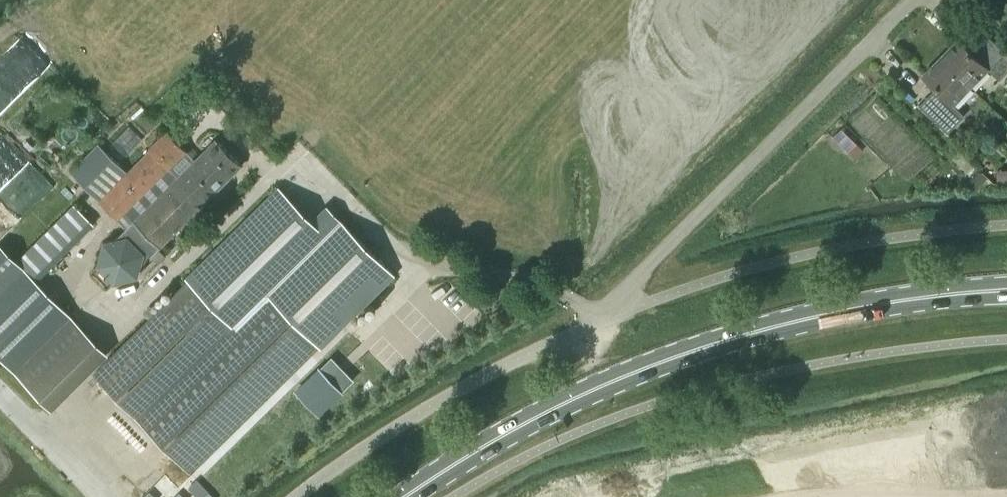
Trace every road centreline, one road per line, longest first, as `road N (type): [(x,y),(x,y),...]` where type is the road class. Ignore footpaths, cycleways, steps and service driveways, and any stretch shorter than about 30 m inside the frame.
road 1 (secondary): [(1006,288),(833,311),(689,353),(494,438),(403,496)]
road 2 (unclassified): [(604,318),(912,0)]

